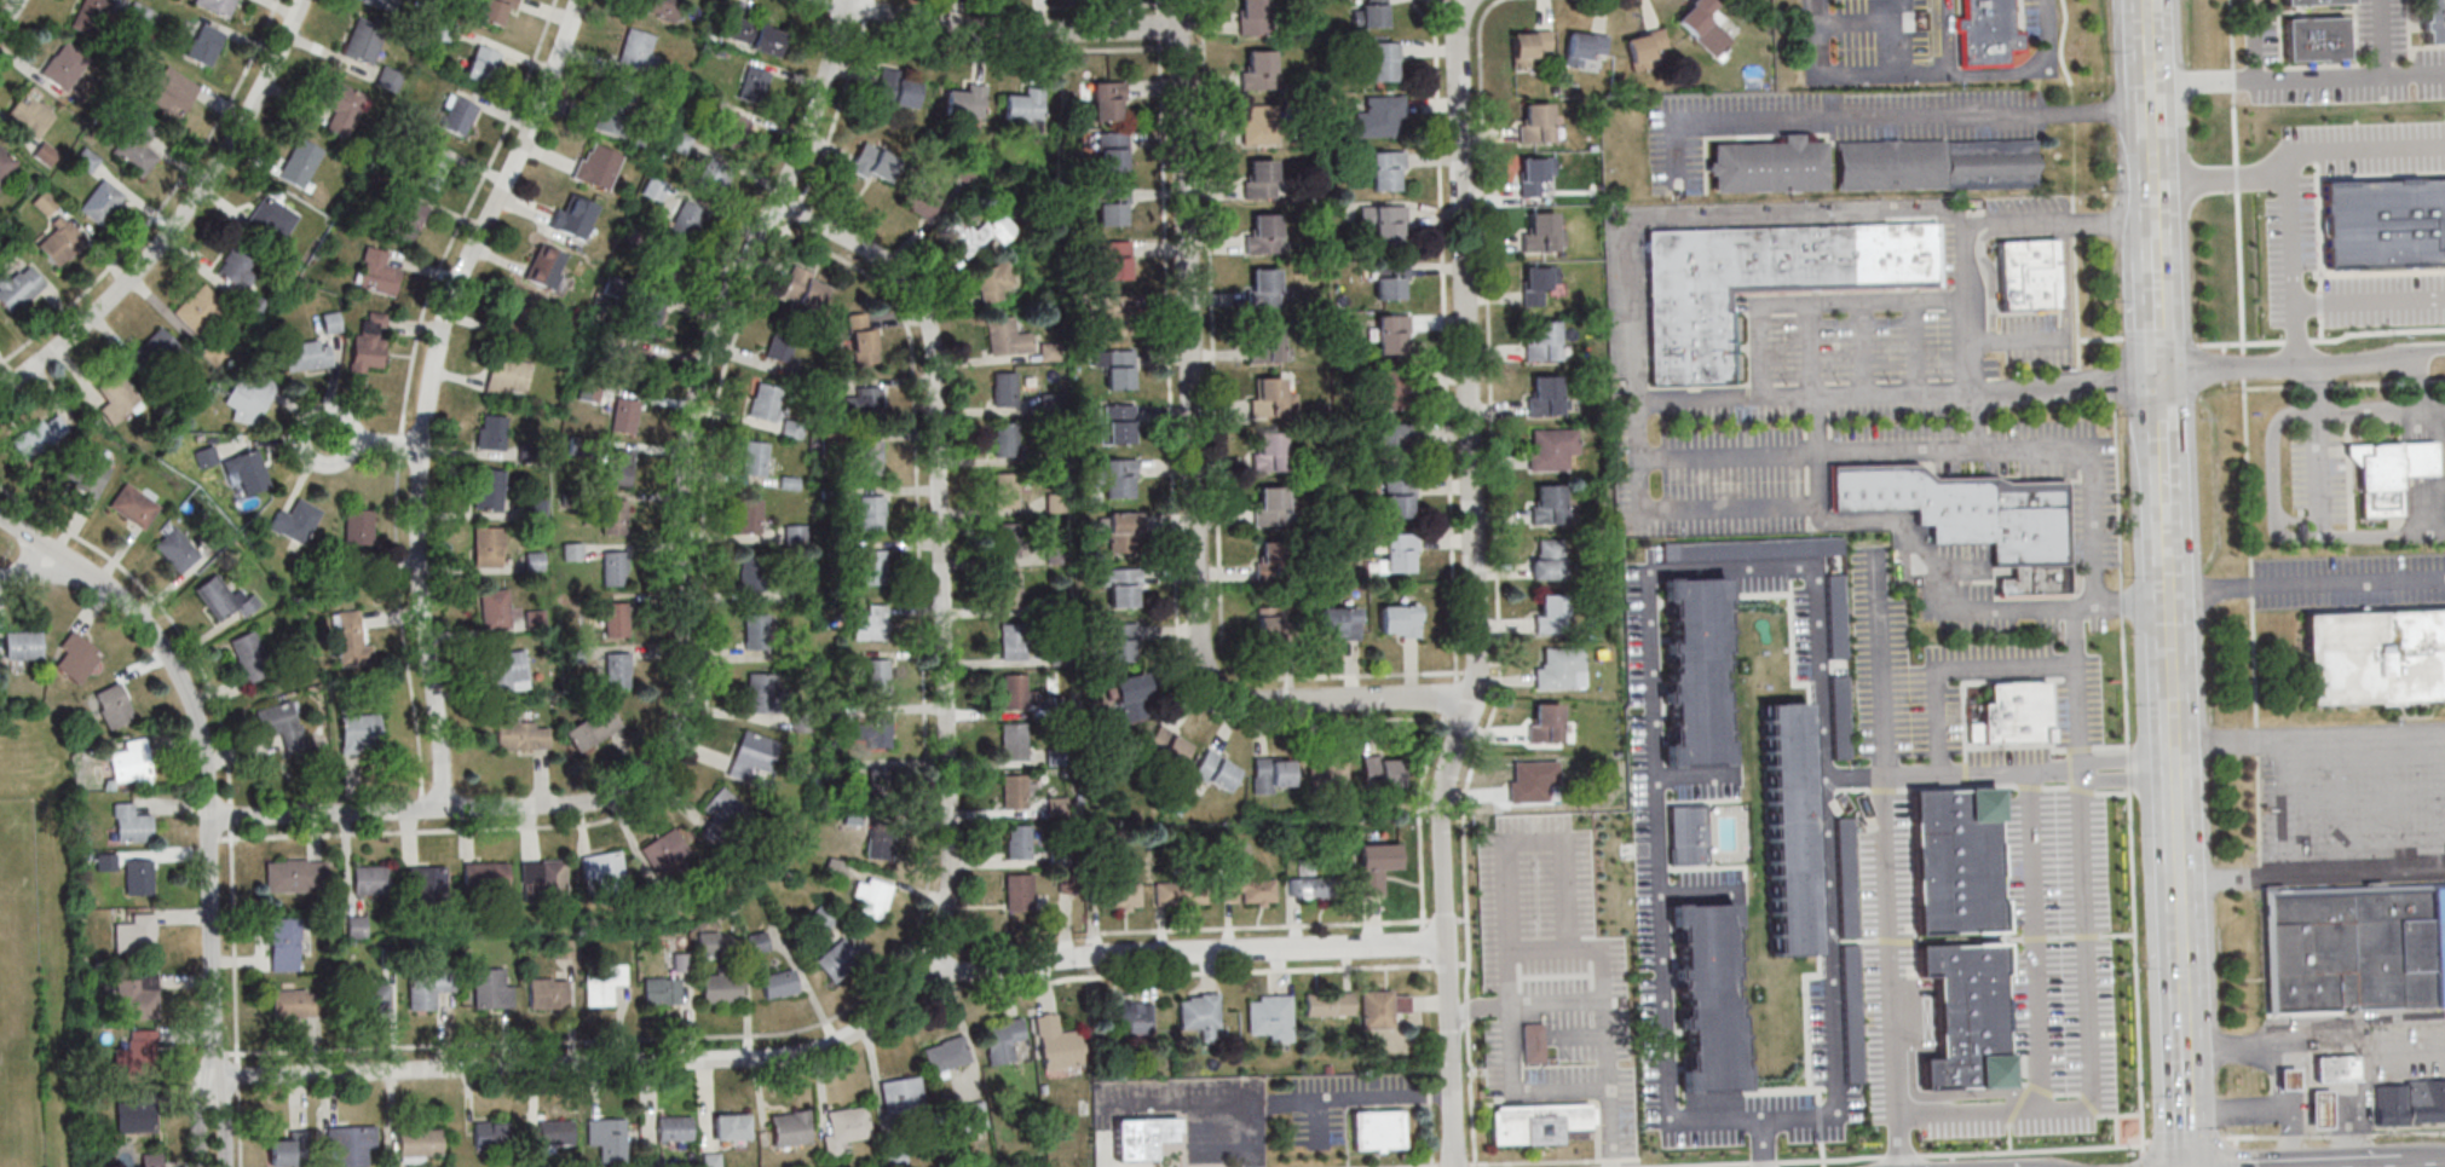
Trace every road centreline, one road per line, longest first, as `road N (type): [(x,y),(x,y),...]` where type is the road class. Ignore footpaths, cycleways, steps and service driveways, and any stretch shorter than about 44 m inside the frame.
road 1 (residential): [(218,1075),(767,1061),(817,1055),(860,1034),(906,996),(928,965),(1007,971),(1129,954),(1448,941)]
road 2 (residential): [(213,814),(535,808),(612,801),(656,773),(686,711),(685,538),(703,377),(829,88),(854,0)]
road 3 (residential): [(1457,1166),(1444,818),(1482,668),(1461,56),(1476,0)]
road 4 (residential): [(1480,699),(1238,703),(1199,657),(1183,0)]
road 5 (residential): [(928,965),(952,895),(953,786),(932,325),(906,278),(782,202)]
road 6 (residential): [(446,810),(422,547),(427,418),(449,314),(581,0)]
road 7 (residential): [(217,1166),(213,814),(203,727),(168,647),(139,613),(0,510)]
road 8 (residential): [(0,393),(56,353),(171,232),(224,160),(304,0)]
road 9 (residential): [(1183,25),(1027,30),(950,24),(843,0)]
road 10 (residential): [(2394,359),(2163,375)]
road 11 (secondary): [(2179,767),(2185,975)]
road 12 (secondary): [(2172,574),(2179,767)]
road 13 (secondary): [(2150,0),(2156,181)]
road 14 (secondary): [(2163,375),(2170,527)]
road 15 (secondary): [(2185,1015),(2189,1166)]

